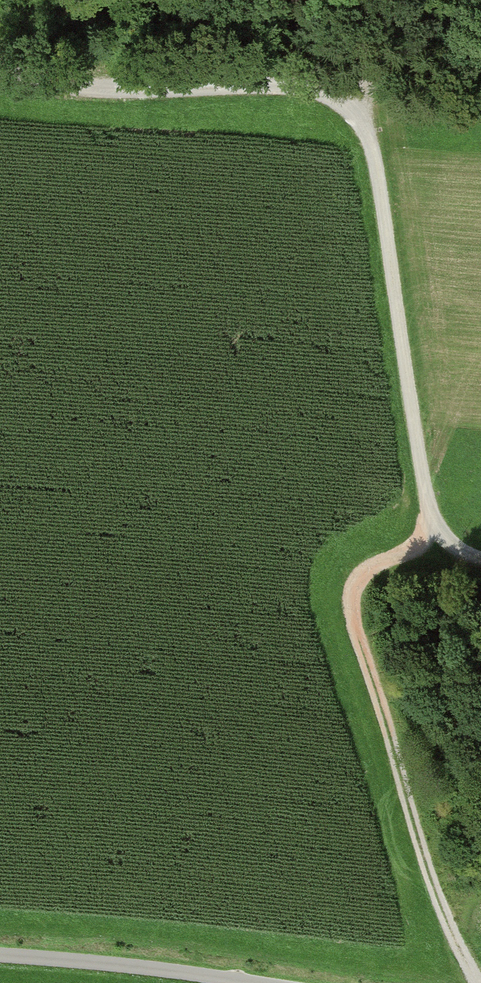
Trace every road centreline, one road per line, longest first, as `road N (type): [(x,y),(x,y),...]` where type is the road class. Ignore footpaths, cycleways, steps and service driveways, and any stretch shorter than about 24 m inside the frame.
road 1 (track): [(480,982),(444,932),(357,611),(359,578),(427,535),(433,513)]
road 2 (track): [(479,0),(385,76),(352,92),(65,88),(0,60)]
road 3 (track): [(352,92),(376,156),(433,513),(465,554),(480,557)]
road 4 (track): [(226,982),(0,957)]

